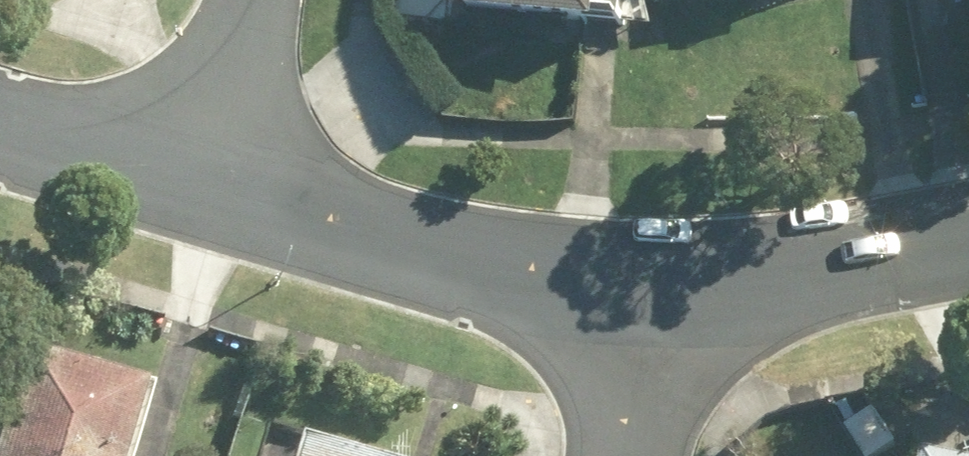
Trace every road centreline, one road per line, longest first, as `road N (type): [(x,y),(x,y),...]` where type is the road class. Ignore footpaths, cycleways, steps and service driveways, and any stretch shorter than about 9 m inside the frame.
road 1 (residential): [(228,193),(652,319)]
road 2 (residential): [(652,319),(968,244)]
road 3 (residential): [(0,127),(228,193)]
road 4 (residential): [(252,0),(228,193)]
road 5 (residential): [(652,319),(624,455)]

